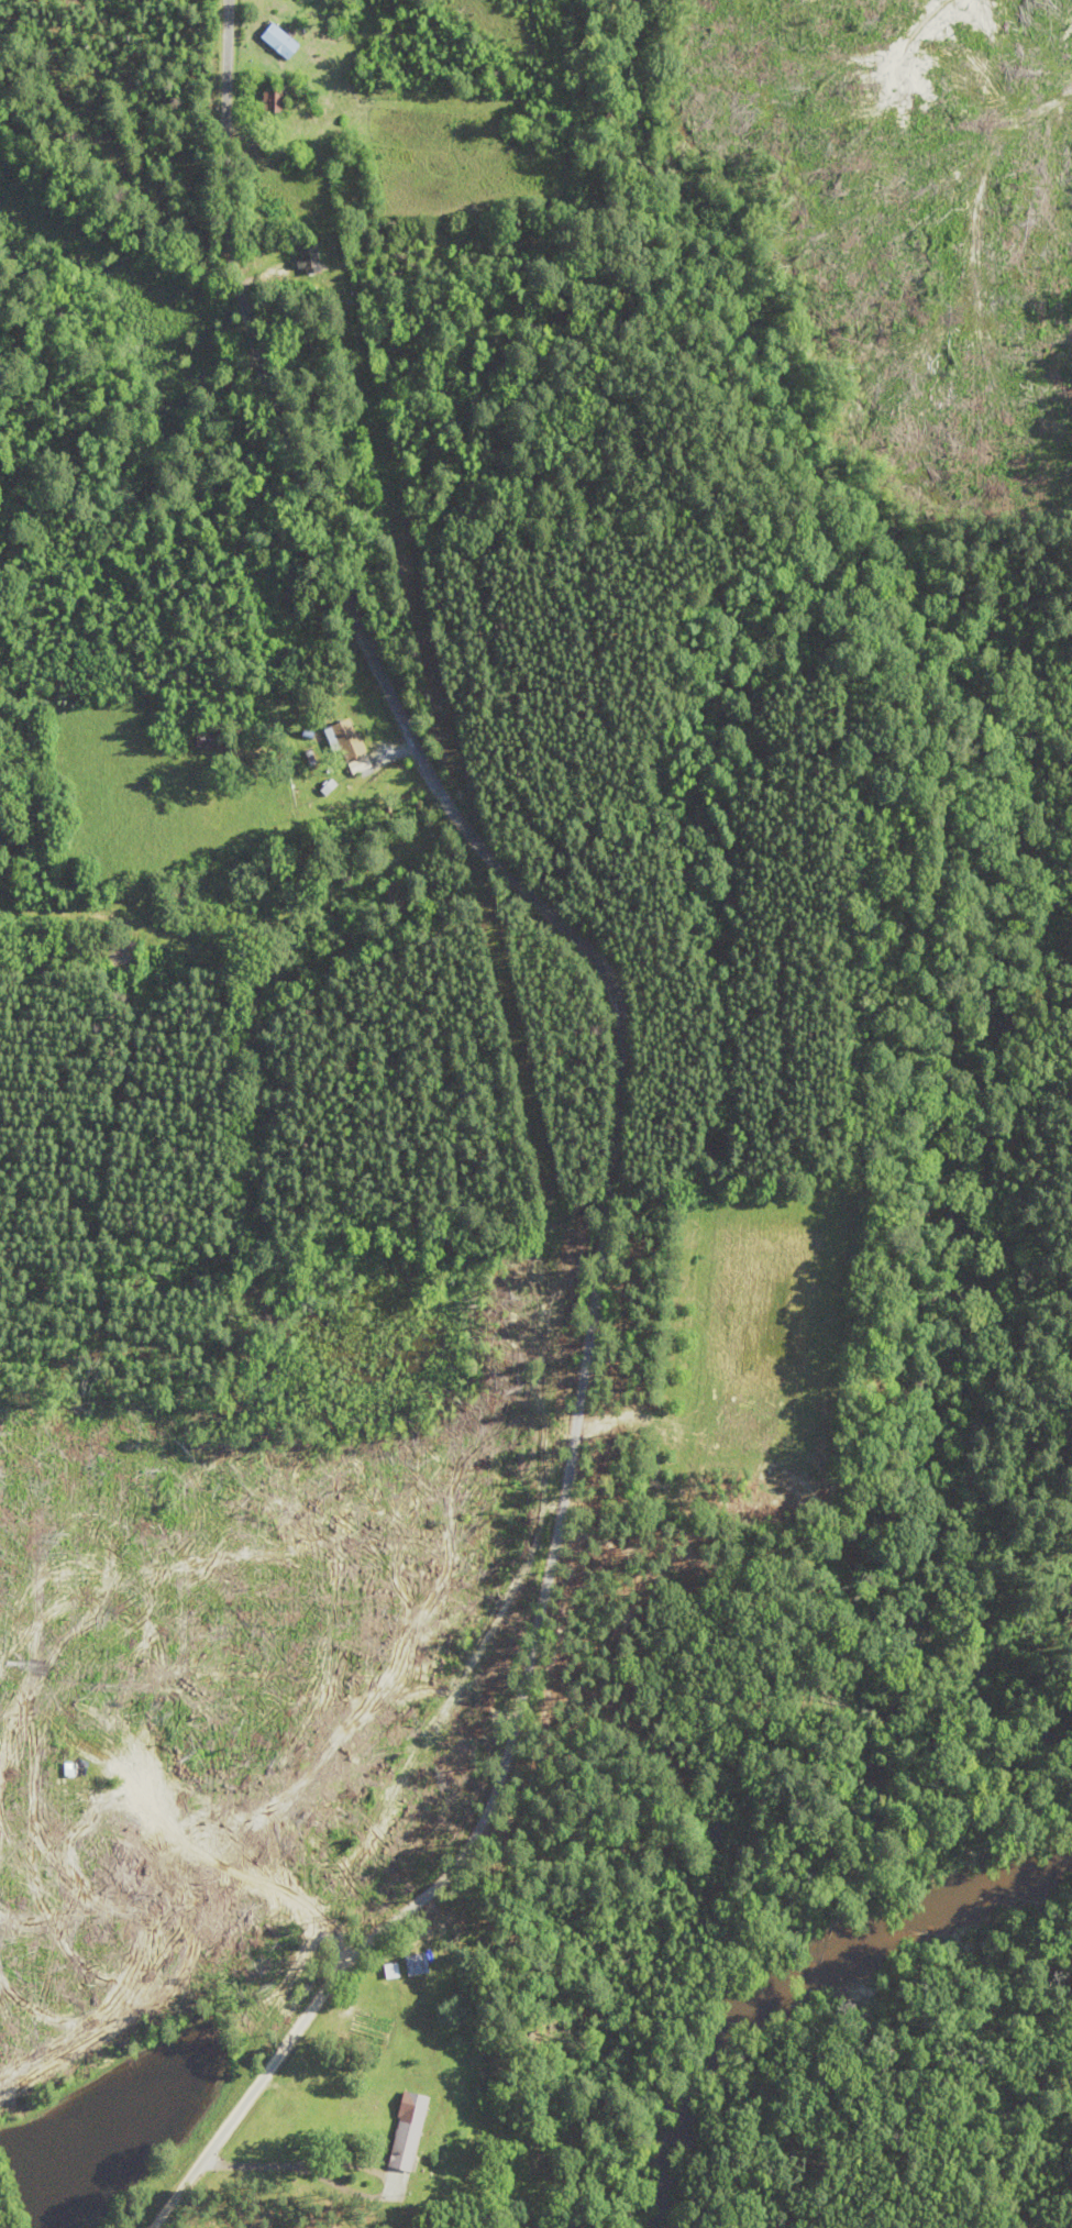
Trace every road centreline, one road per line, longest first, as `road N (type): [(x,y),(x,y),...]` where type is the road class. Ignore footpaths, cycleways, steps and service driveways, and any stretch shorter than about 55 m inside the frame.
road 1 (residential): [(159,2227),(491,1772),(568,1489),(607,1183),(601,1006),(441,817),(298,506),(231,267),(231,0)]

